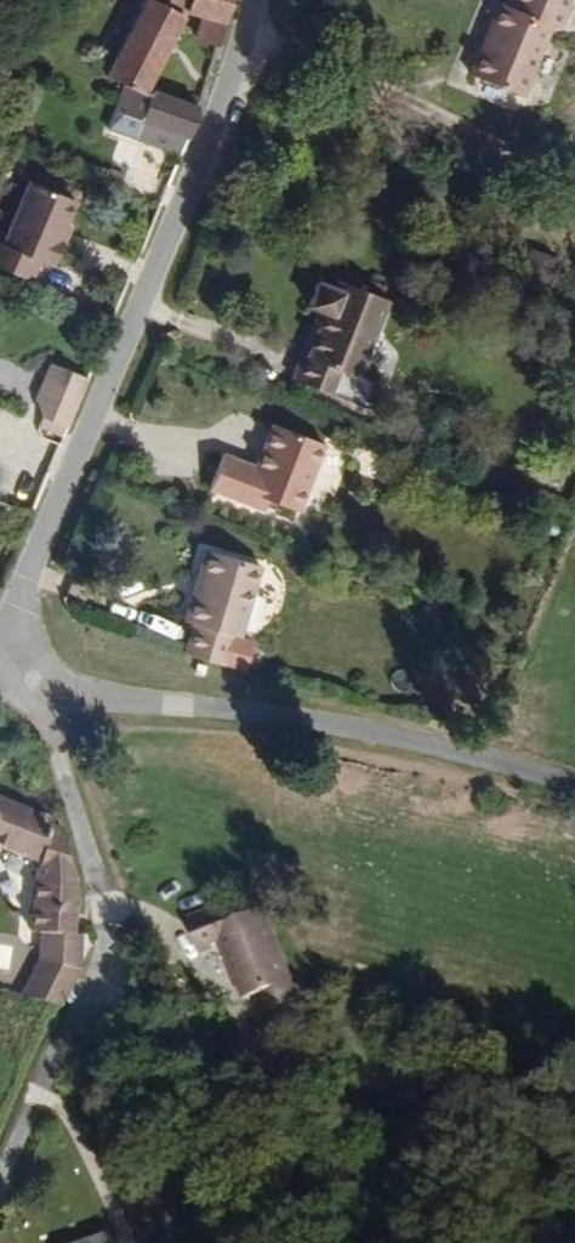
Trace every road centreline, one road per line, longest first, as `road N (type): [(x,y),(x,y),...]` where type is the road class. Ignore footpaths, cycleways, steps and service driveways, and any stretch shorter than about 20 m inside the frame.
road 1 (residential): [(256,0),(208,145),(44,537),(20,612),(35,680)]
road 2 (residential): [(366,735),(35,680)]
road 3 (track): [(209,1242),(109,938)]
road 4 (unclassified): [(574,790),(366,735)]
road 5 (residential): [(109,938),(37,1095)]

